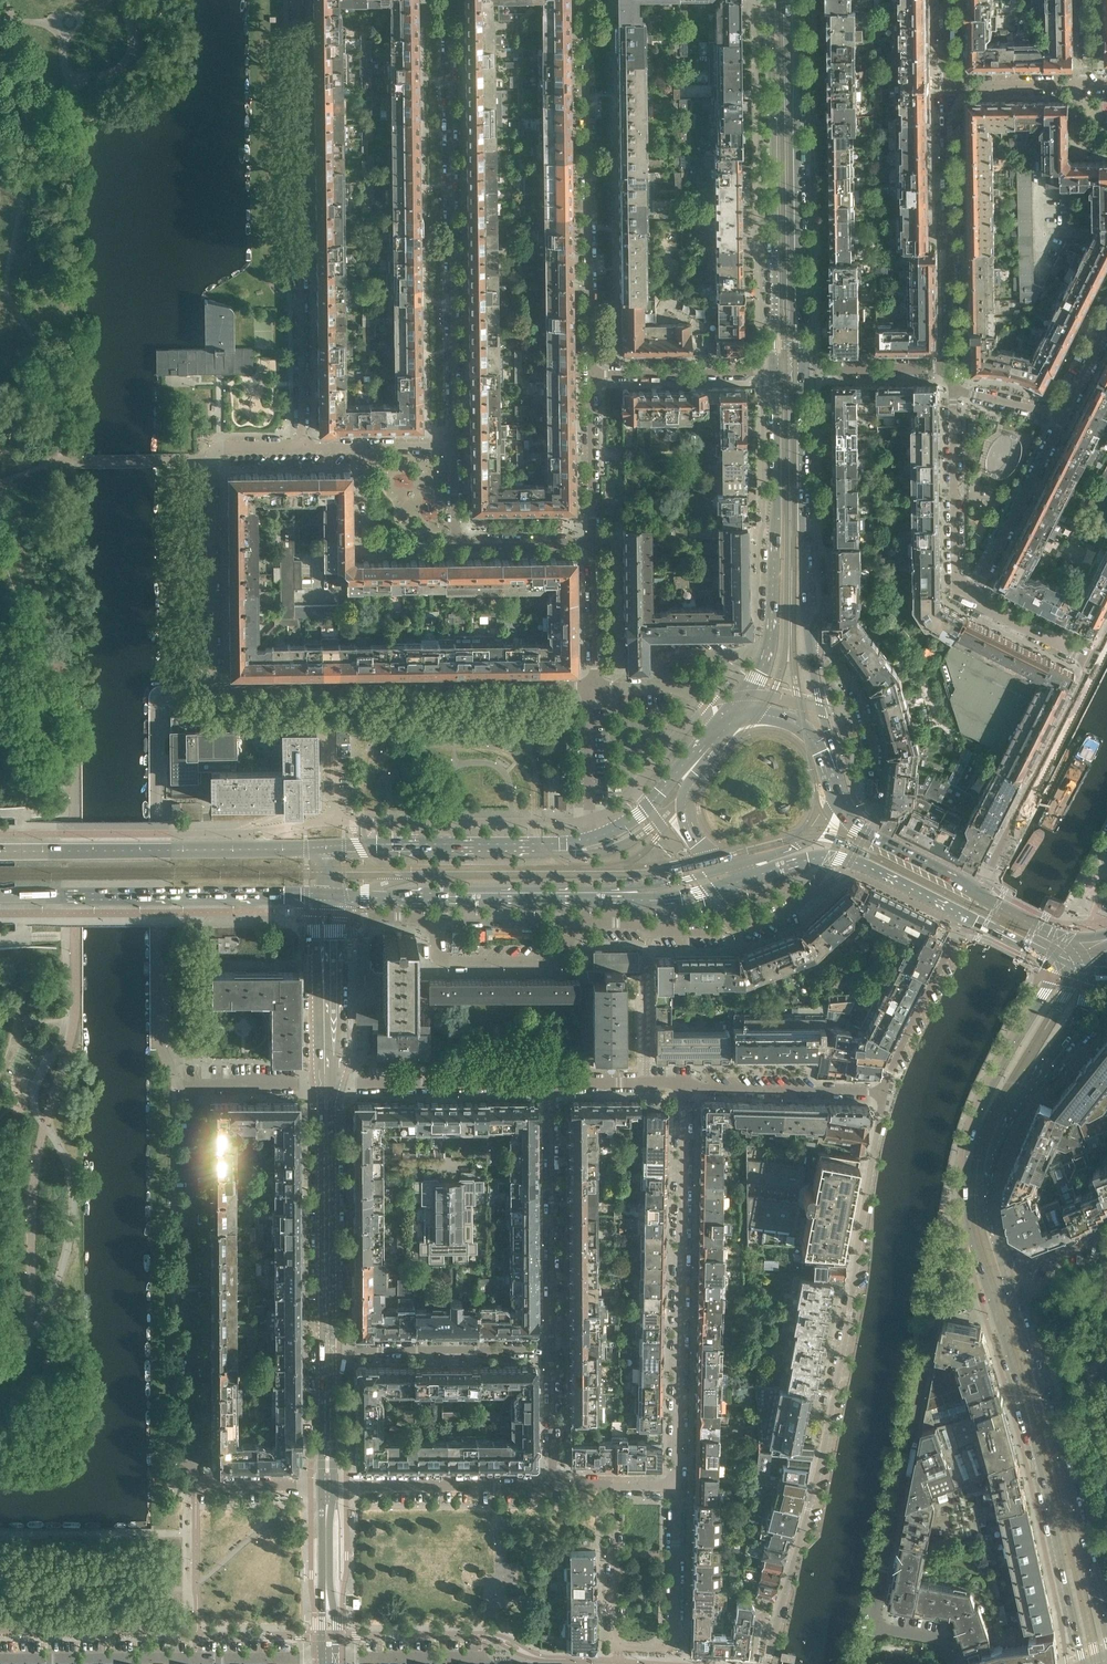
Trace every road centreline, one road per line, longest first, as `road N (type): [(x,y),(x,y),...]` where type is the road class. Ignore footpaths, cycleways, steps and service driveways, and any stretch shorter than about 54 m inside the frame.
road 1 (residential): [(302,447),(222,447),(211,458),(213,693),(591,687)]
road 2 (residential): [(326,1487),(194,1487),(193,1150),(196,1088),(328,1085)]
road 3 (residential): [(768,1663),(824,1449),(883,1090)]
road 4 (residential): [(365,916),(427,919),(449,961),(547,960),(563,956),(590,919),(725,930),(808,893)]
road 5 (residential): [(453,449),(449,0)]
road 6 (residential): [(297,0),(302,447)]
road 7 (residential): [(941,1642),(884,1631),(875,1618),(934,1313),(979,1291)]
road 8 (residential): [(679,1491),(683,1084)]
road 9 (secondary): [(987,1288),(1085,1663)]
road 10 (residential): [(590,0),(590,374)]
road 11 (tertiary): [(769,0),(773,372)]
road 12 (secondary): [(1106,1637),(1007,1279)]
road 13 (tertiary): [(803,370),(797,0)]
road 14 (residential): [(615,1489),(616,1643),(664,1649),(674,1639),(679,1491)]
road 15 (secondary): [(1052,981),(972,1141),(969,1217),(987,1288)]
road 16 (secondary): [(0,897),(317,895)]
road 17 (residential): [(952,370),(950,89)]
road 18 (tertiary): [(773,372),(771,644)]
road 19 (tertiary): [(808,641),(803,370)]
road 20 (residential): [(554,1349),(552,1083)]
road 21 (secondary): [(324,1350),(328,1085)]
road 22 (secondary): [(248,849),(0,850)]
road 23 (residential): [(1095,661),(983,880)]
road 24 (residential): [(554,1349),(324,1350)]
road 25 (secondary): [(507,898),(654,886),(732,866)]
road 26 (residential): [(553,1485),(326,1487)]
road 27 (residential): [(328,1085),(552,1083)]
road 28 (residential): [(953,390),(955,584),(972,600)]
road 29 (secondary): [(1007,1279),(990,1224),(991,1170),(1009,1120),(1037,1078)]
road 30 (residential): [(847,821),(870,800),(875,753),(858,694),(828,652),(808,641)]
road 31 (secondary): [(592,839),(545,847),(386,846)]
road 32 (secondary): [(507,898),(657,900),(712,892)]
road 33 (residential): [(972,600),(1063,416)]
road 34 (residential): [(883,1090),(683,1084)]
road 35 (residential): [(0,1660),(196,1659)]
road 36 (secondary): [(317,895),(320,1067),(328,1085)]
road 37 (residential): [(964,917),(883,1090)]
road 38 (residential): [(364,448),(370,545),(456,545)]
road 39 (secondary): [(334,896),(507,898)]
road 40 (secondary): [(328,1659),(326,1487)]
road 41 (residential): [(590,374),(595,544)]
road 42 (residential): [(590,374),(751,372)]
road 43 (secondary): [(328,1085),(337,1065),(334,931)]
road 44 (residential): [(328,1659),(482,1661)]
road 45 (residential): [(592,839),(591,687)]
road 46 (secondary): [(829,857),(964,917)]
road 47 (secondary): [(974,891),(847,821)]
road 48 (residential): [(595,544),(591,687)]
road 49 (residential): [(456,545),(595,544)]
road 50 (residential): [(814,370),(952,370)]
road 51 (residential): [(1095,661),(972,600)]
road 52 (secondary): [(326,1487),(324,1350)]
road 53 (residential): [(950,89),(1086,84)]
road 54 (residential): [(553,1485),(554,1349)]
road 55 (residential): [(771,644),(730,655),(668,656),(663,687)]
road 56 (residential): [(196,1659),(328,1659)]
road 57 (residential): [(552,1083),(683,1084)]
road 58 (secondary): [(694,764),(638,816),(592,839)]
road 59 (tertiary): [(829,766),(808,641)]
road 60 (secondary): [(732,866),(805,843),(839,808)]
road 61 (secondary): [(694,764),(685,798),(689,829),(708,854),(732,866)]
road 62 (secondary): [(1037,1078),(1088,1000),(1090,971)]
road 63 (secondary): [(829,766),(793,719),(760,712),(734,718)]

